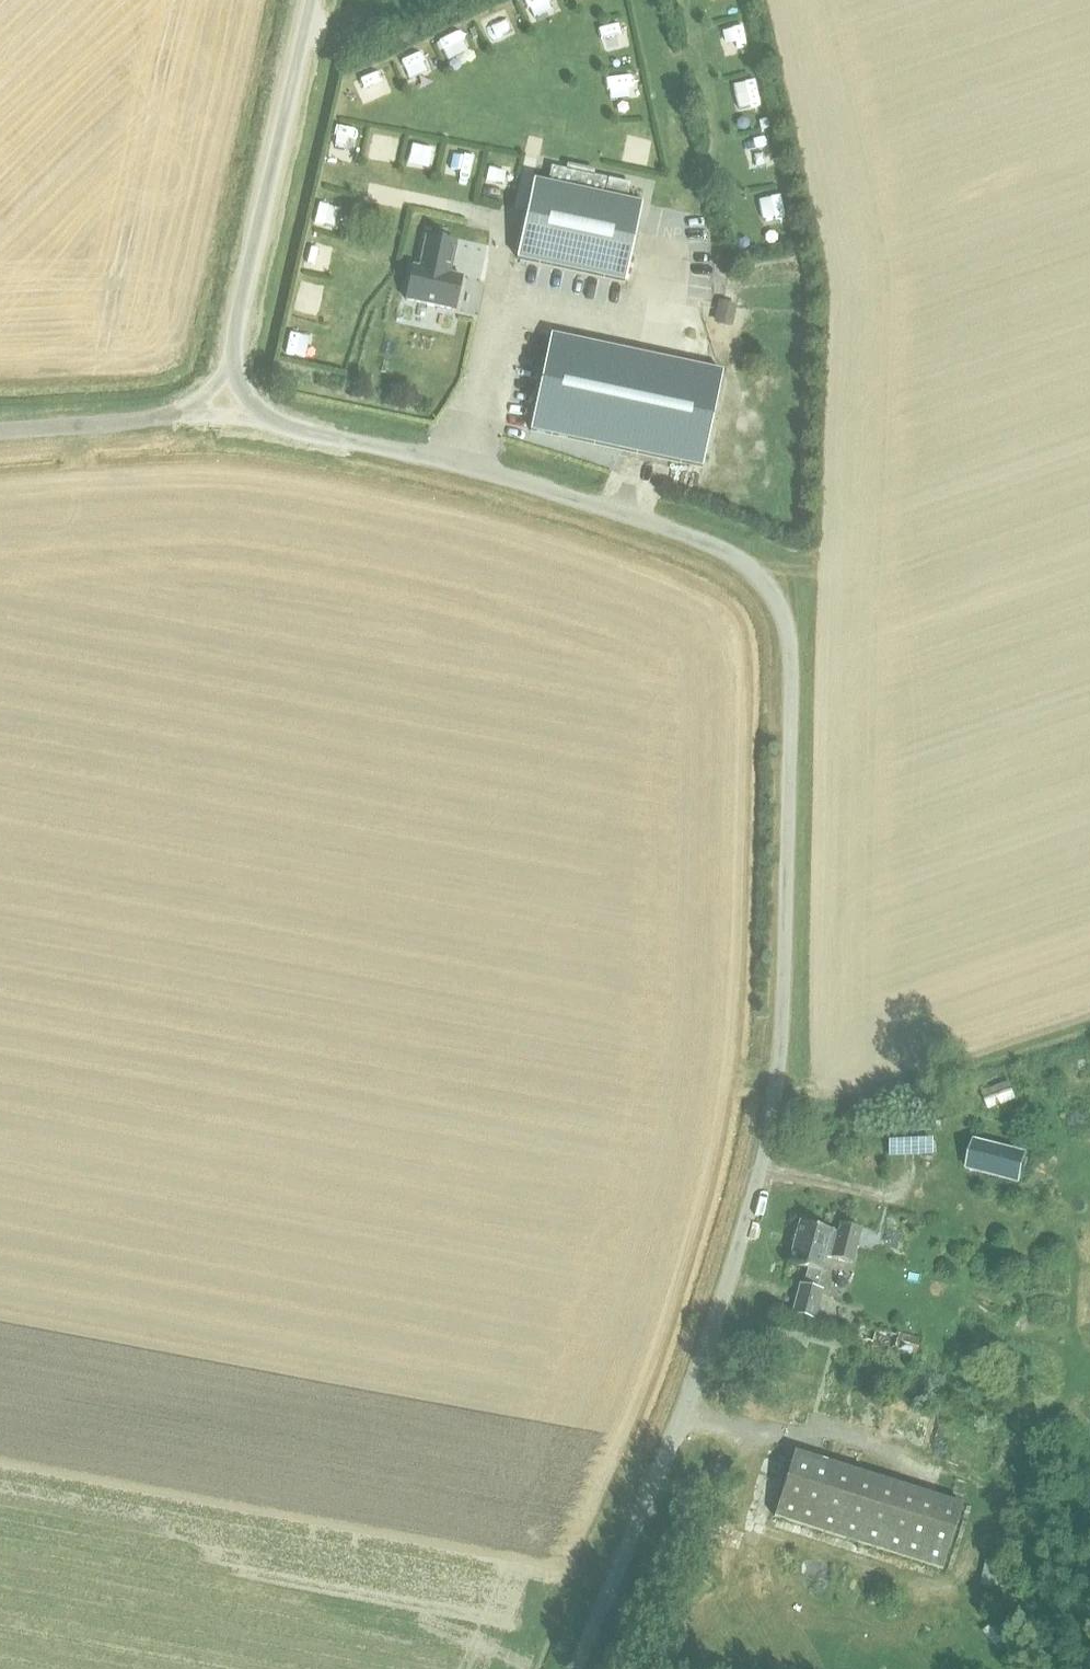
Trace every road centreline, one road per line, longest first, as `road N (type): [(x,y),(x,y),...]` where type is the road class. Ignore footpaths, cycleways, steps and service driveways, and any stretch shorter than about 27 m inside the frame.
road 1 (unclassified): [(577,1668),(700,1362),(771,1126),(783,1049),(786,626),(766,582),(730,553),(631,516),(497,473),(262,416),(221,414)]
road 2 (unclassified): [(221,414),(311,0)]
road 3 (unclassified): [(0,430),(221,414)]

